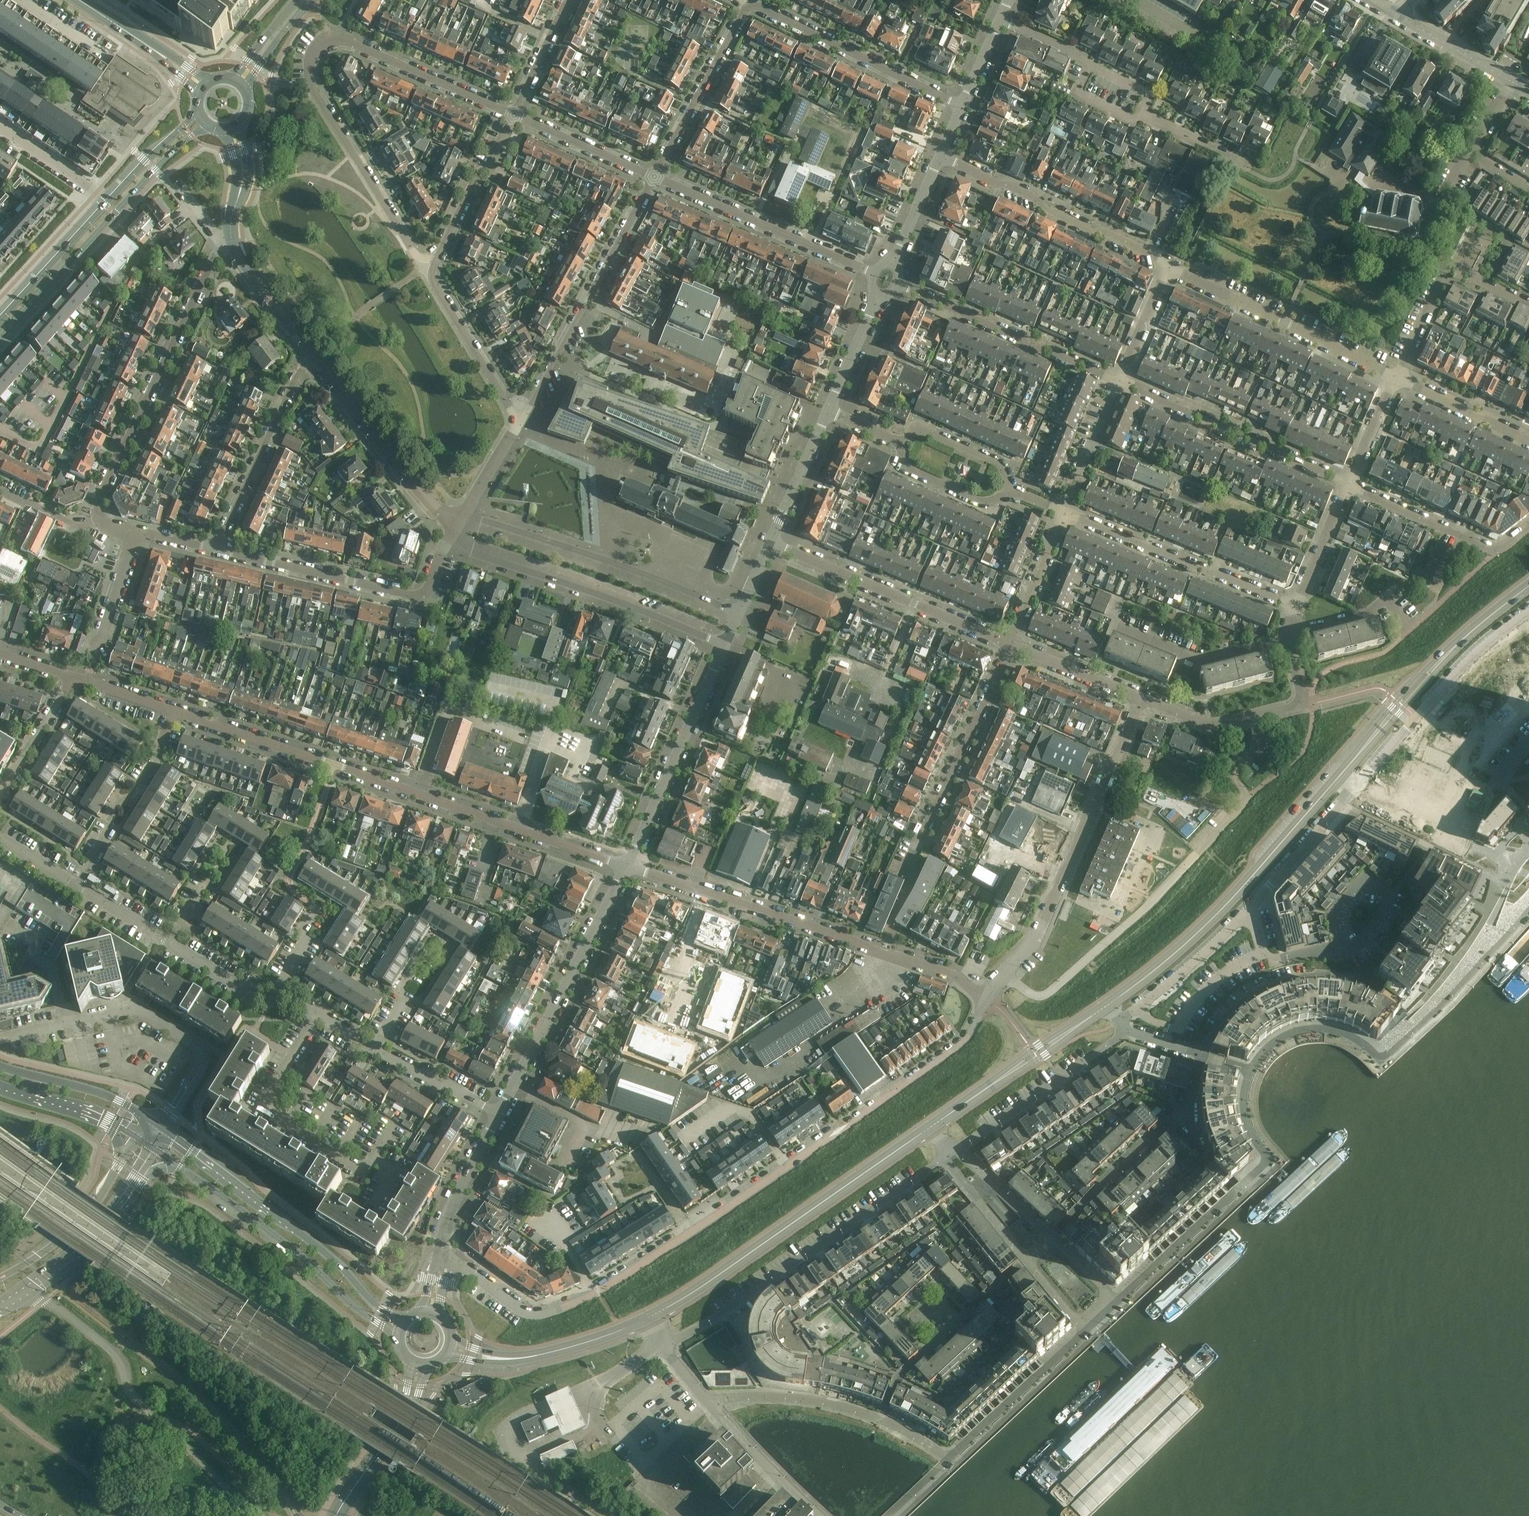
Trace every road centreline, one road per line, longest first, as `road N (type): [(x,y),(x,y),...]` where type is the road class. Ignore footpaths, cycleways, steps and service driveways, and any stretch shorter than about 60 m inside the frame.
road 1 (secondary): [(1107,1006),(1213,919),(1439,663),(1528,586)]
road 2 (residential): [(627,866),(173,712)]
road 3 (residential): [(513,115),(340,40),(313,50),(310,84),(412,252),(437,258)]
road 4 (residential): [(1006,975),(1030,994),(1056,990),(1250,796),(1225,774),(1242,756),(1261,753)]
road 5 (residential): [(689,1233),(952,1050),(969,1036),(987,997)]
road 6 (residential): [(987,997),(958,979),(627,866)]
road 7 (residential): [(662,1345),(951,1153)]
road 8 (secondary): [(646,1319),(930,1128)]
road 9 (residential): [(232,242),(217,250),(95,506),(99,520)]
road 10 (secondary): [(405,1322),(374,1305),(320,1249),(160,1126)]
road 11 (residential): [(1343,804),(1248,912),(1118,1021)]
road 12 (residential): [(1006,975),(1037,935),(1140,698)]
road 13 (secondary): [(157,1151),(399,1336)]
road 14 (unclassified): [(160,1126),(202,1059),(195,1046),(139,1012),(0,1038)]
road 15 (residential): [(455,531),(464,550),(724,644)]
road 16 (secondary): [(0,337),(206,124)]
road 17 (residential): [(737,615),(464,516)]
road 18 (residential): [(442,1254),(535,1317),(590,1297),(689,1233)]
road 19 (residential): [(216,549),(417,598),(427,593),(455,531)]
road 20 (residential): [(652,177),(519,428)]
road 21 (tertiary): [(627,866),(498,1114)]
road 22 (residential): [(394,1169),(372,1155),(363,1169),(258,1106),(318,1015)]
road 23 (residential): [(769,542),(1009,644)]
road 24 (residential): [(1118,380),(1349,483)]
road 25 (residential): [(1169,267),(942,156)]
road 26 (residential): [(1396,377),(1169,267)]
road 27 (residential): [(1063,512),(1294,606)]
road 28 (residential): [(1357,788),(1469,659),(1528,611)]
road 29 (residential): [(906,868),(1009,644)]
road 30 (residential): [(874,275),(652,177)]
road 31 (residential): [(1051,1239),(1184,1109),(1200,1055)]
road 32 (tertiary): [(724,644),(627,866)]
road 33 (residential): [(897,286),(1118,380)]
road 34 (residential): [(748,2),(961,106)]
road 35 (residential): [(1140,698),(1207,723),(1290,709),(1302,703),(1290,637)]
road 36 (unclassified): [(455,531),(313,352)]
road 37 (secondary): [(0,1309),(73,1255),(157,1151)]
road 38 (residential): [(216,549),(313,352)]
road 39 (residential): [(879,1419),(901,1377),(1027,1261)]
road 40 (secondary): [(930,1128),(1107,1006)]
road 41 (residential): [(951,1153),(1125,1031)]
road 42 (residential): [(1114,1305),(1266,1166)]
road 43 (secondary): [(449,1348),(518,1360),(646,1319)]
road 44 (residential): [(1349,483),(1497,552),(1528,527)]
road 45 (secondary): [(139,1138),(61,1237),(0,1279)]
road 46 (residential): [(652,177),(748,2)]
road 47 (residential): [(519,428),(433,286),(437,258)]
road 48 (residential): [(951,1458),(1086,1335)]
road 49 (residential): [(1513,827),(1496,849),(1482,849),(1357,788)]
road 50 (residential): [(1123,625),(1203,656),(1290,637)]
road 51 (residential): [(879,1419),(794,1399),(707,1404)]
road 52 (secondary): [(335,1515),(413,1394),(420,1365)]
road 53 (secondary): [(160,1126),(107,1096),(0,1066)]
road 54 (residential): [(437,258),(513,115)]
road 55 (residential): [(1200,1055),(1243,1002),(1283,983),(1331,978)]
road 56 (unclassified): [(818,1515),(707,1404)]
road 57 (secondary): [(105,204),(0,318)]
road 58 (residential): [(513,115),(652,177)]
road 59 (tertiary): [(498,1114),(459,1188),(442,1254)]
road 60 (residential): [(1528,305),(1448,265),(1423,320)]
road 61 (secondary): [(0,1084),(139,1138)]
road 62 (residential): [(1528,442),(1396,377)]
road 63 (residential): [(1063,512),(1118,380)]
road 64 (residential): [(1009,644),(1063,512)]
road 65 (residential): [(1009,644),(1140,698)]
road 66 (tertiary): [(826,414),(769,542)]
road 67 (residential): [(498,1114),(374,1049)]
road 68 (residential): [(897,444),(908,469),(984,501),(1007,489)]
road 69 (residential): [(1290,637),(1369,613),(1385,599),(1406,623)]
road 70 (residential): [(0,793),(72,678)]
road 71 (residential): [(897,444),(923,433),(997,464),(1007,489)]
road 72 (residential): [(1294,606),(1349,483)]
road 73 (residential): [(951,1153),(951,1165),(1027,1261)]
road 74 (residential): [(1051,1239),(963,1155),(951,1153)]
road 75 (secondary): [(198,110),(105,204)]
road 76 (tertiary): [(1513,82),(1399,16)]
road 77 (tertiary): [(879,295),(826,414)]
road 78 (residential): [(105,204),(0,130)]
road 79 (residential): [(567,0),(513,115)]
road 80 (residential): [(277,991),(259,999),(168,944)]
road 81 (residential): [(1250,169),(1139,112)]
road 82 (residential): [(1118,380),(1169,267)]
road 83 (residential): [(135,531),(98,648)]

